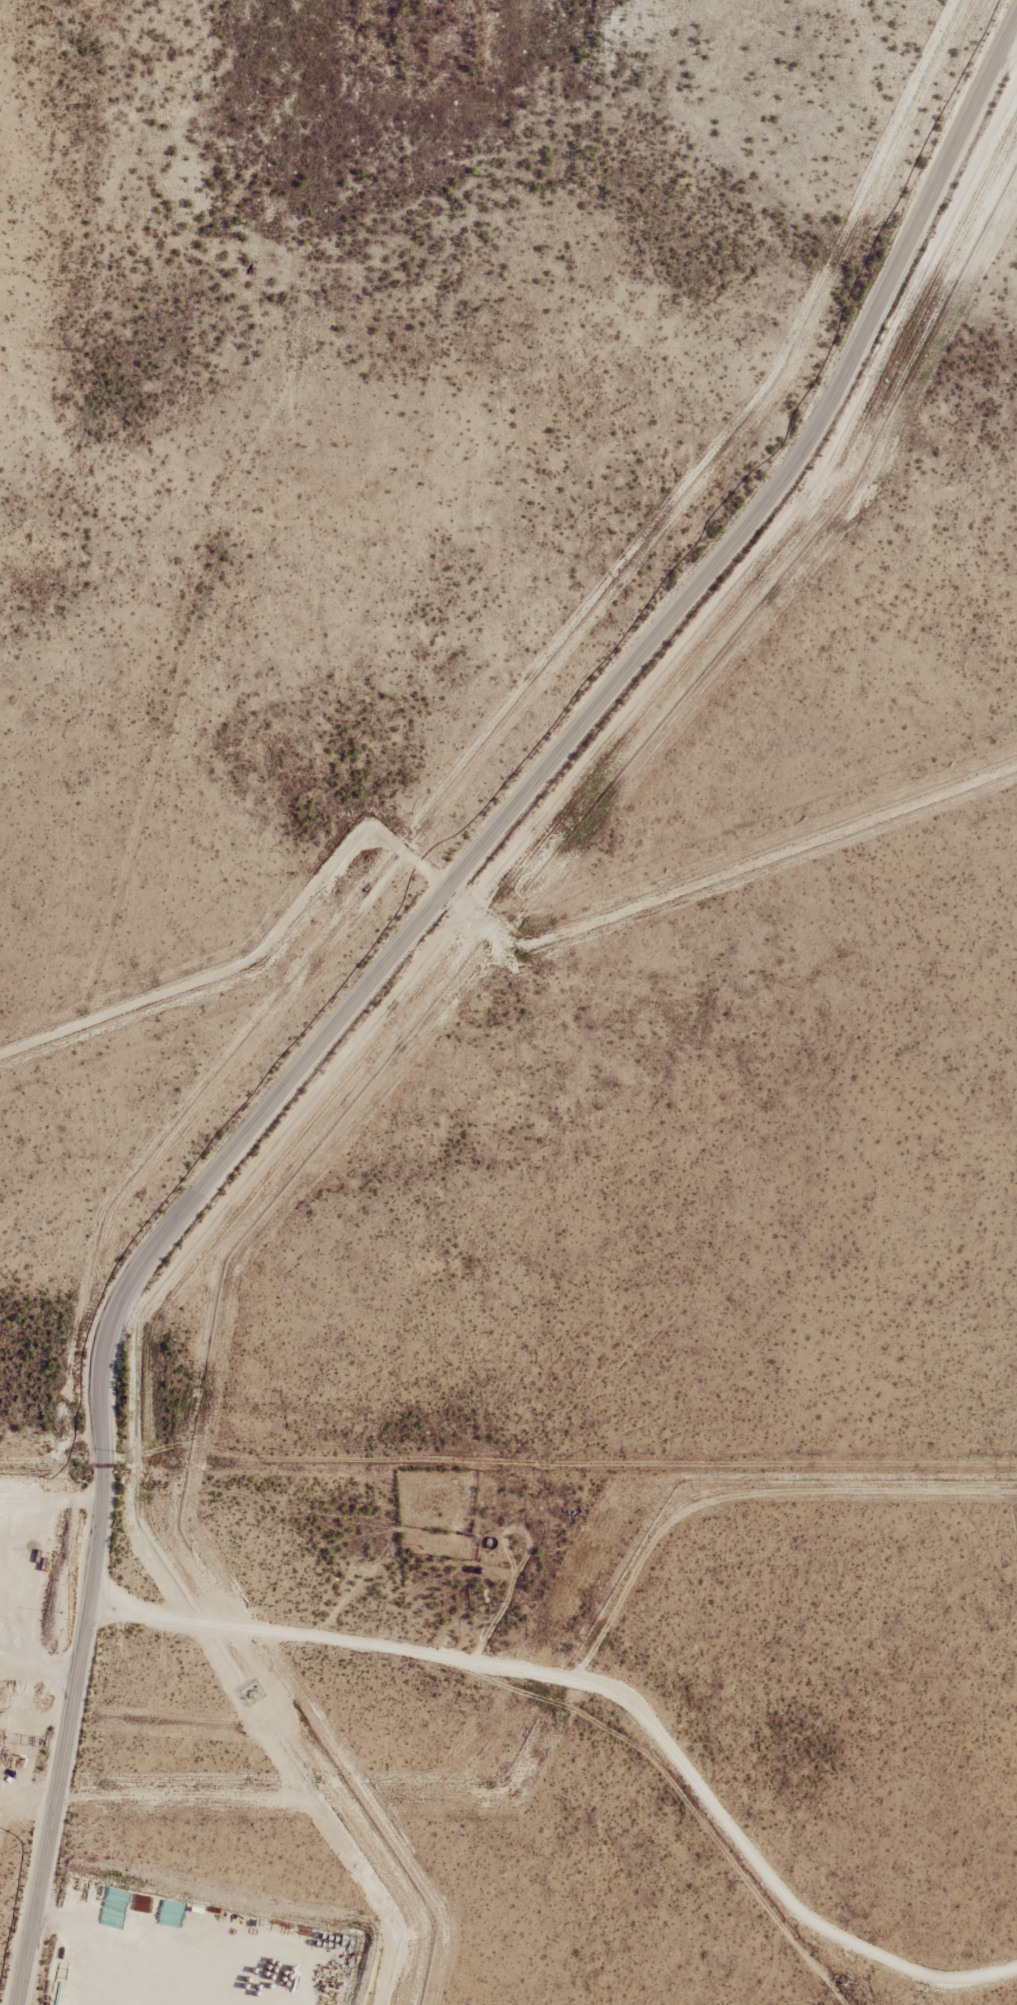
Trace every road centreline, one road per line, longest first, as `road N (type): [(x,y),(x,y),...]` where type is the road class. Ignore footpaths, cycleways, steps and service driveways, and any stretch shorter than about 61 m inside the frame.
road 1 (residential): [(19,2004),(95,1574),(113,1338),(174,1225),(786,475),(861,346),(1016,18)]
road 2 (residential): [(88,1617),(635,1682),(791,1906),(943,1986),(1016,1968)]
road 3 (residential): [(36,1915),(170,1963)]

